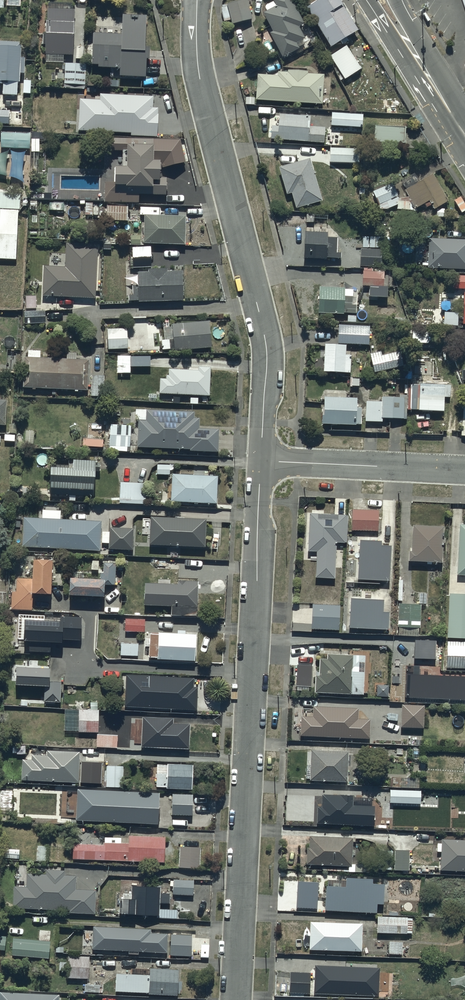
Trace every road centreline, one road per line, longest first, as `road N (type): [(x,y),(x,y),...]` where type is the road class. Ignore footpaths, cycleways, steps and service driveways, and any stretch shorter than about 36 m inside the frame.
road 1 (residential): [(261,461),(267,352),(200,77),(197,0)]
road 2 (residential): [(235,999),(253,673)]
road 3 (residential): [(253,673),(90,663),(92,607)]
road 4 (residential): [(253,673),(261,461)]
road 5 (residential): [(261,461),(464,470)]

